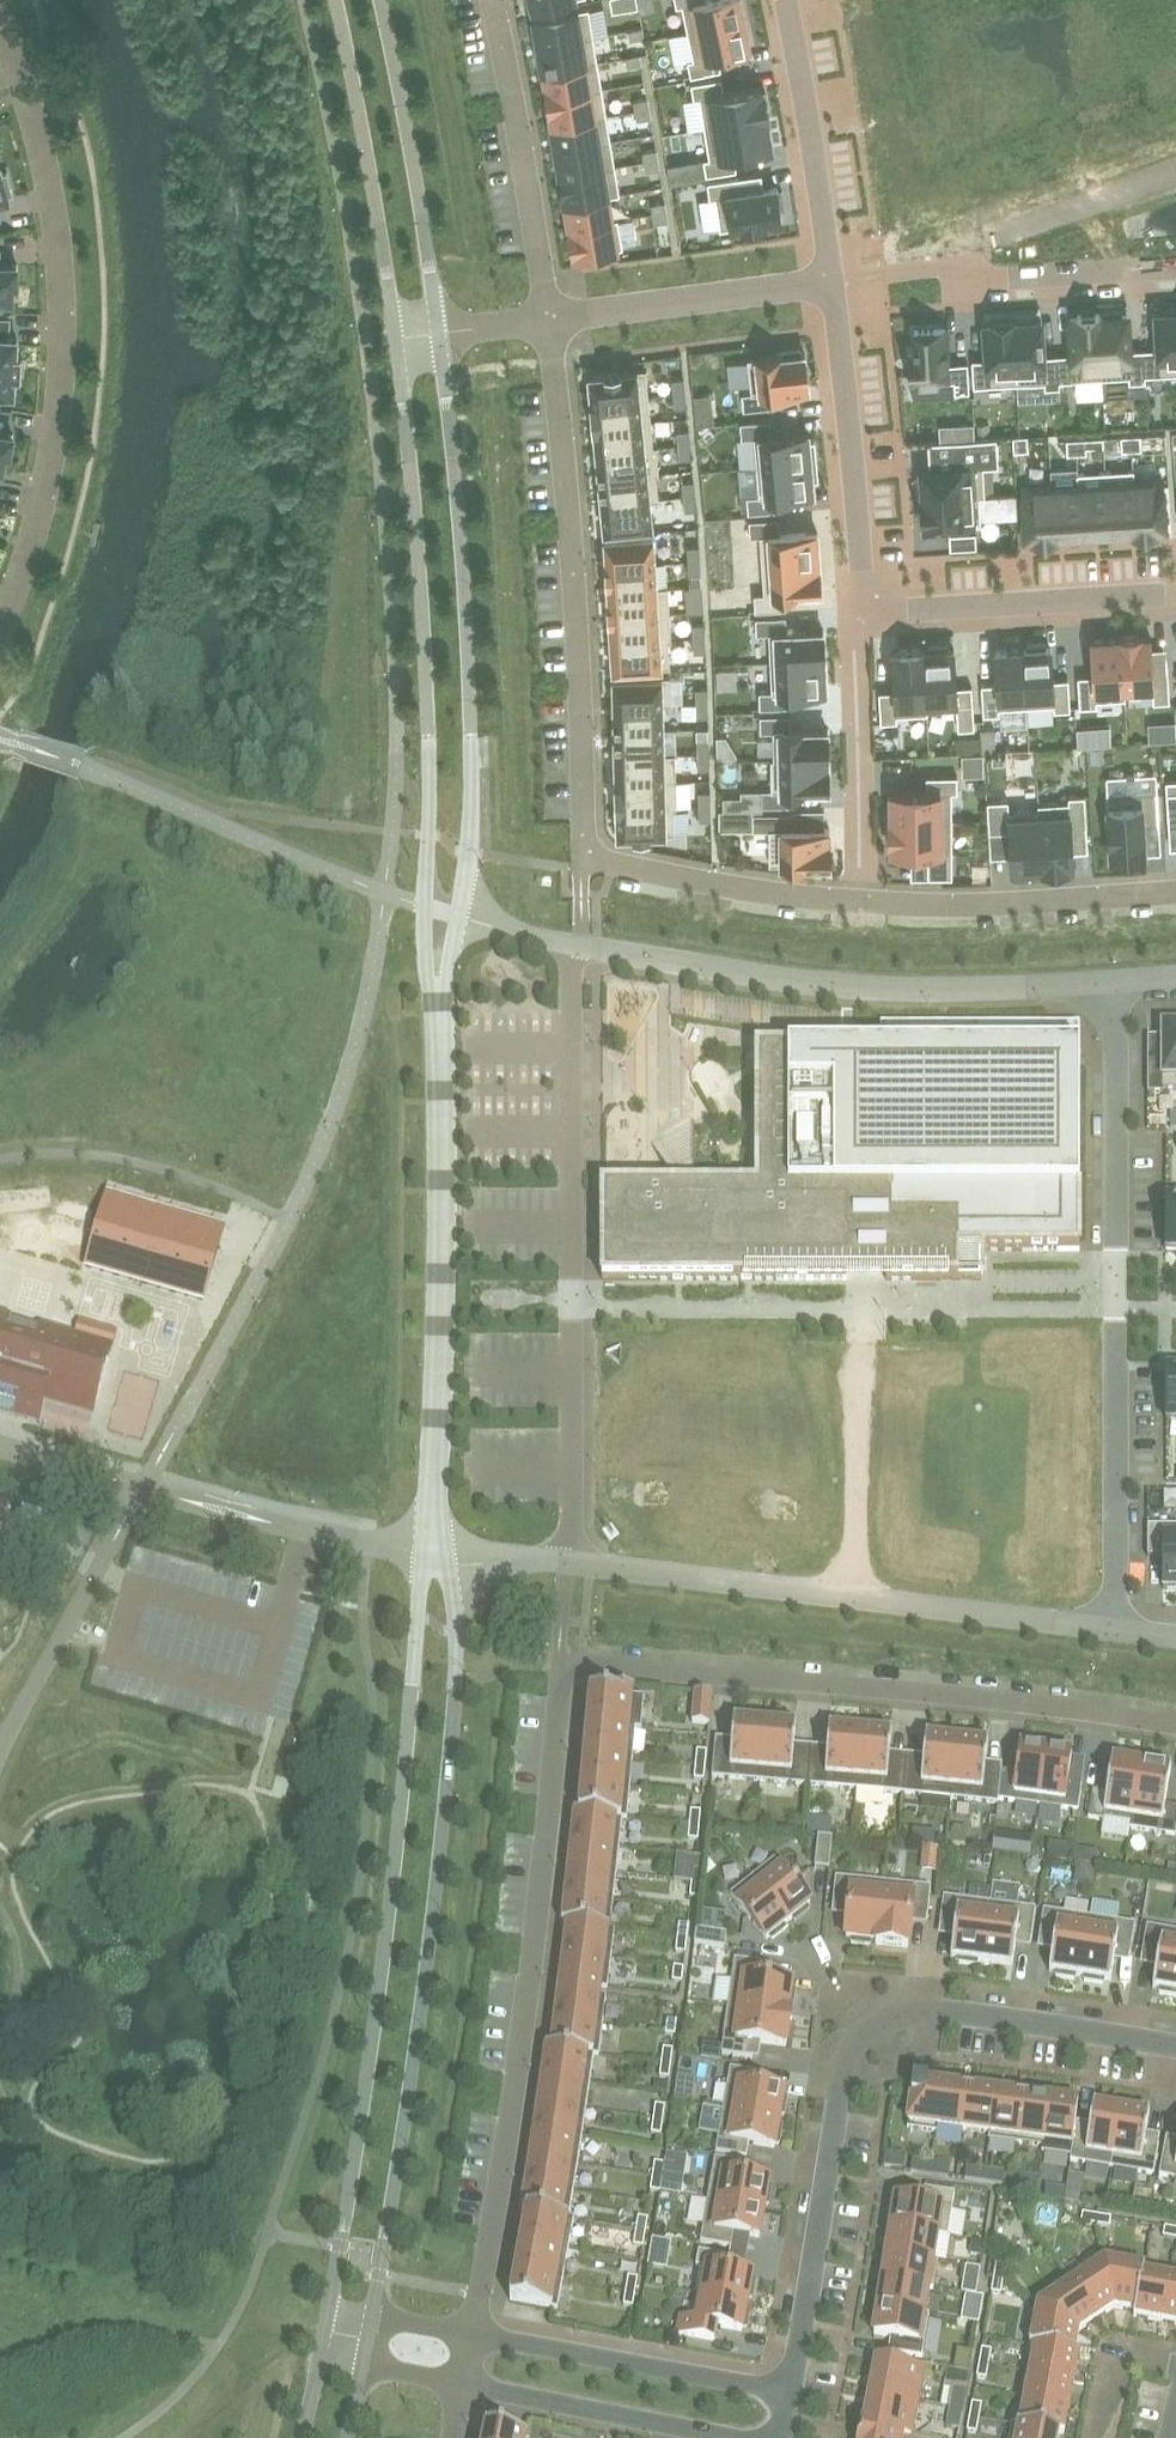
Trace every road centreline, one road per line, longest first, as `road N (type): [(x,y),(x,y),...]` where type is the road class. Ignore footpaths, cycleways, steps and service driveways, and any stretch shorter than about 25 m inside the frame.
road 1 (residential): [(474,2334),(531,1960),(563,1669),(583,1662),(1121,1706),(1175,1718)]
road 2 (tertiary): [(368,2336),(426,1987),(453,1750),(458,1633),(450,1588),(433,1555)]
road 3 (tertiary): [(433,1555),(416,1618),(394,1868),(326,2324)]
road 4 (residential): [(787,2393),(850,2058),(877,2030),(912,2015),(976,2014),(1175,2042)]
road 5 (residential): [(0,641),(52,476),(67,333),(52,182),(0,8)]
road 6 (residential): [(1117,1623),(1124,978)]
road 7 (tertiary): [(459,916),(469,852),(472,690),(439,334)]
road 8 (tertiary): [(395,339),(426,692),(425,907)]
road 9 (residential): [(1124,978),(980,987),(821,983),(583,948)]
road 10 (residential): [(549,318),(578,650),(582,859)]
road 11 (tertiary): [(440,1032),(433,1555)]
road 12 (residential): [(433,1555),(859,1598)]
road 13 (tertiary): [(336,0),(395,339)]
road 14 (tertiary): [(439,334),(381,0)]
road 15 (residential): [(863,613),(831,284)]
road 16 (residential): [(492,0),(549,318)]
road 17 (residential): [(787,2393),(474,2334)]
road 18 (residential): [(859,902),(1175,892)]
road 19 (residential): [(1175,599),(863,613)]
road 20 (residential): [(859,1598),(858,1303)]
road 21 (residential): [(859,902),(863,613)]
road 22 (residential): [(831,284),(784,0)]
road 23 (residential): [(549,318),(831,284)]
road 24 (residential): [(466,2382),(742,2437)]
road 25 (residential): [(582,859),(802,899),(859,902)]
road 26 (residential): [(859,1598),(1117,1623)]
road 27 (residential): [(433,1555),(225,1511)]
road 28 (residential): [(1008,279),(1175,267)]
road 29 (residential): [(1175,165),(1027,218)]
road 30 (residential): [(1175,2366),(1138,2357),(1113,2367),(1090,2437)]
road 31 (residential): [(583,948),(459,916)]
road 32 (tertiary): [(425,907),(425,962),(440,1032)]

